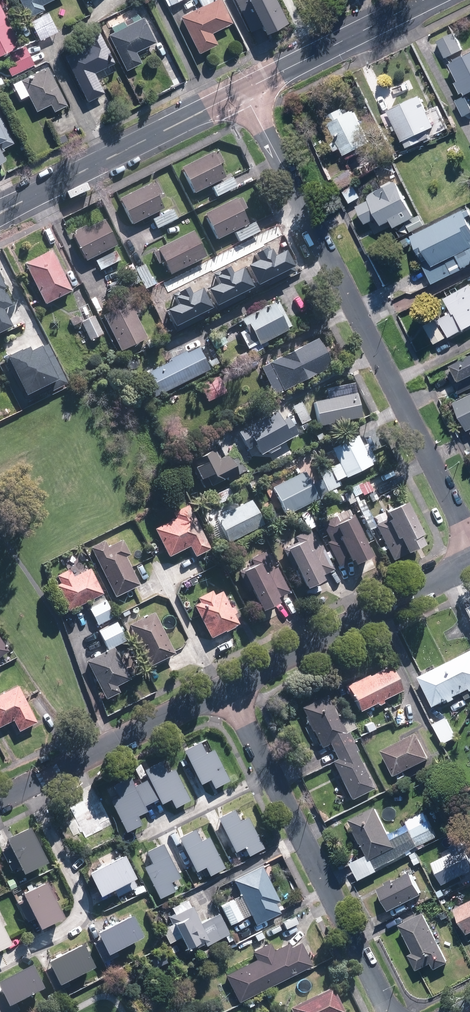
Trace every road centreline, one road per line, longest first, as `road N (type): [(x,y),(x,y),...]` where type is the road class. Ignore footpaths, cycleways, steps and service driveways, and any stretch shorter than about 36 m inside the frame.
road 1 (residential): [(469,541),(243,91)]
road 2 (residential): [(389,1011),(226,685)]
road 3 (tertiary): [(0,212),(243,91)]
road 4 (residential): [(226,685),(469,566)]
road 5 (residential): [(0,964),(72,928),(84,907),(33,784)]
road 6 (residential): [(33,784),(226,685)]
road 7 (tertiary): [(243,91),(424,0)]

